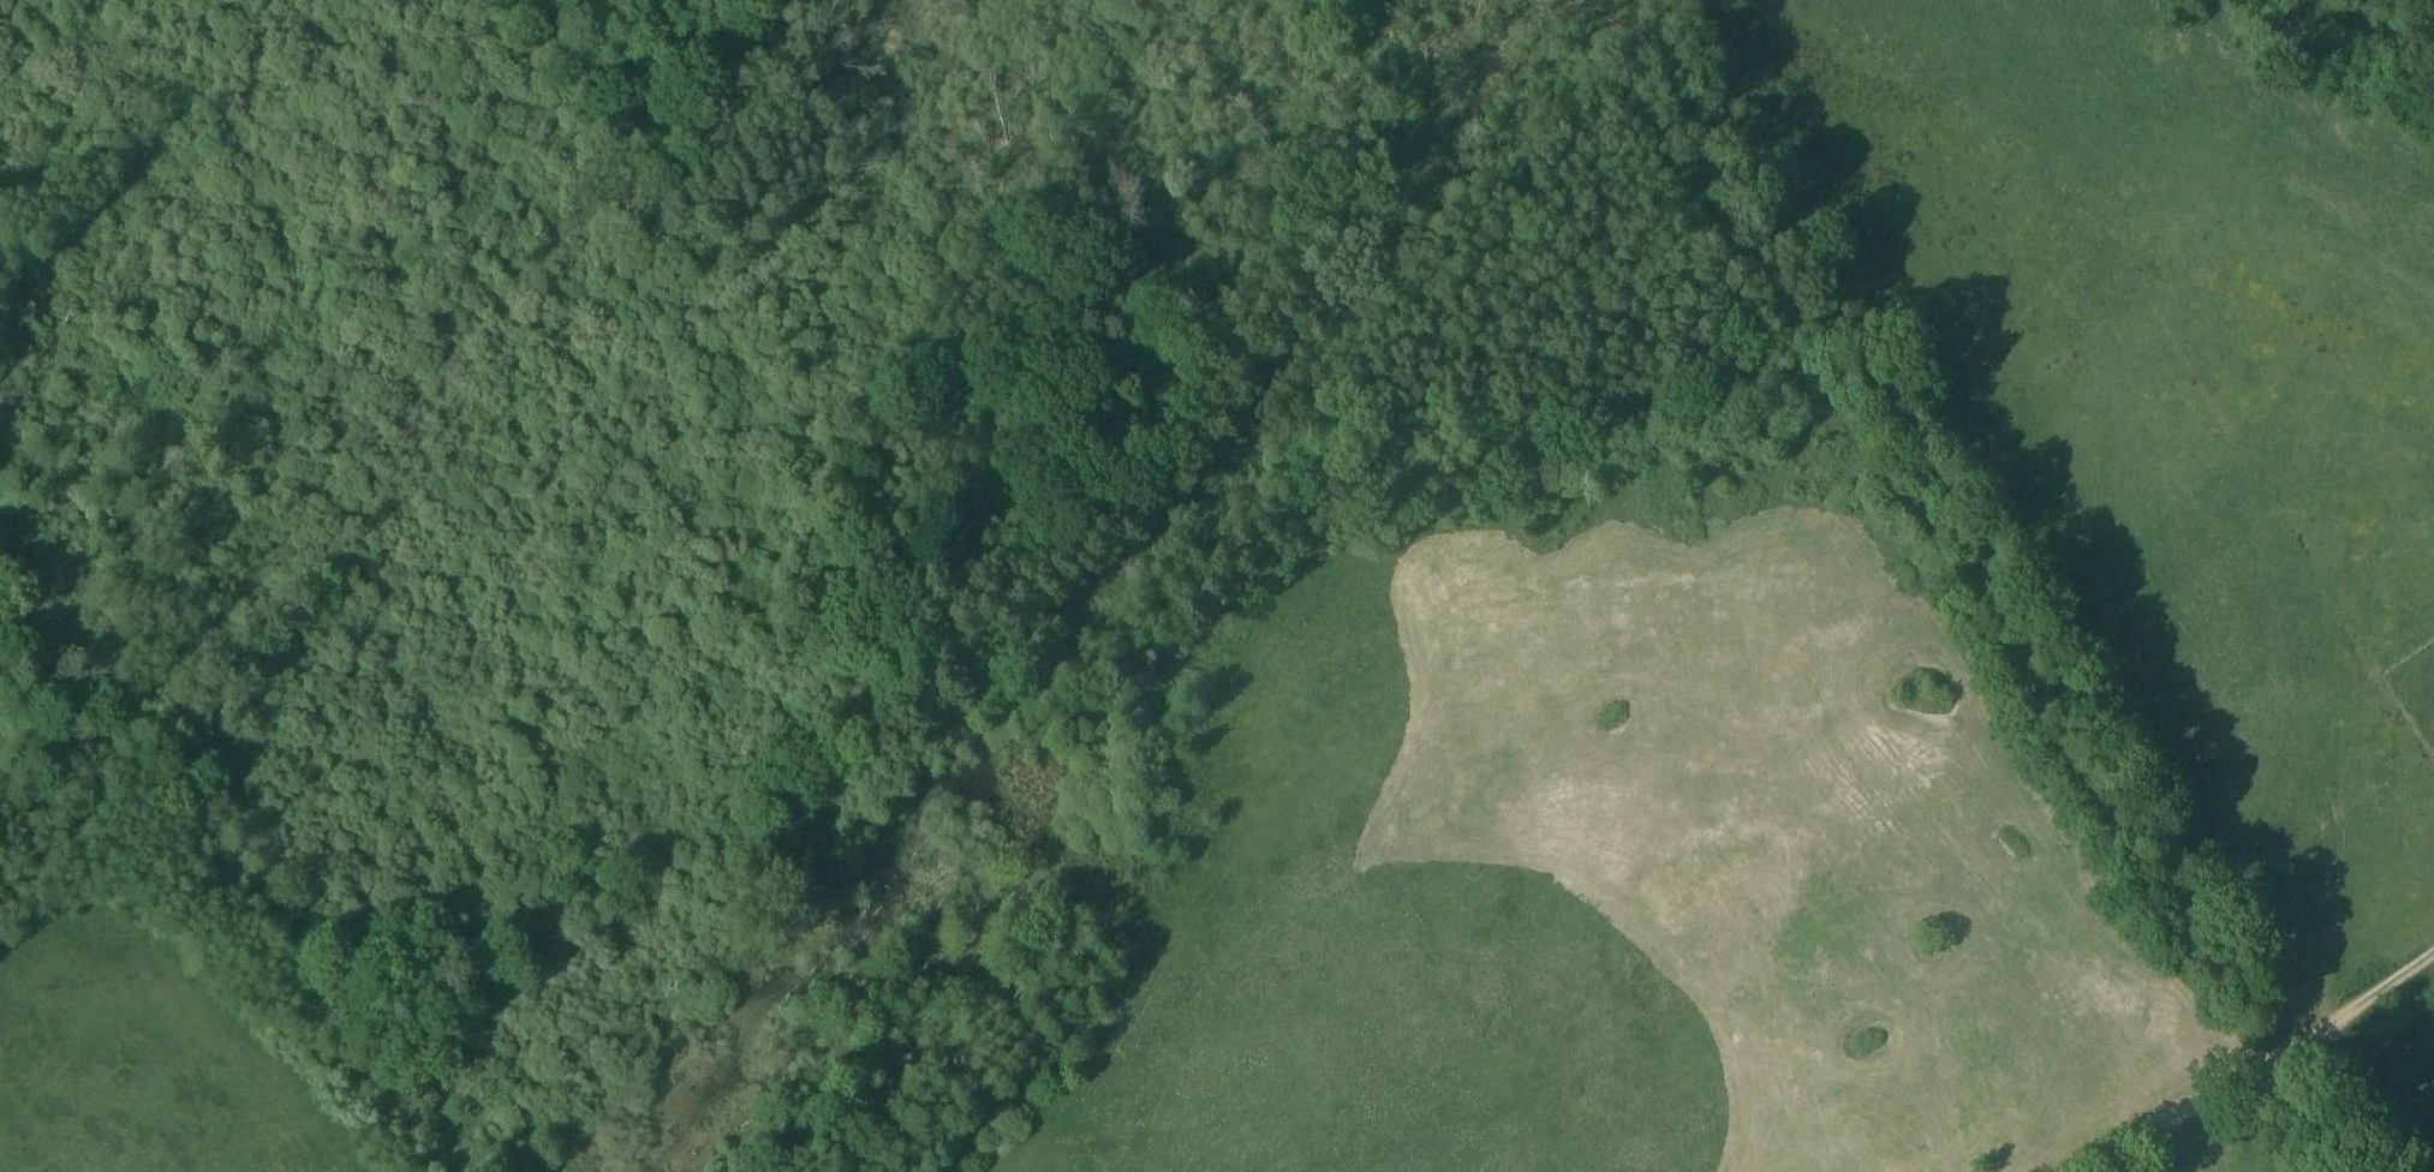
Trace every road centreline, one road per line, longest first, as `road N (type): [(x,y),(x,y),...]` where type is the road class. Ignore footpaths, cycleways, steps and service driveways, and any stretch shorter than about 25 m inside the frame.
road 1 (track): [(2253,1071),(2433,954)]
road 2 (track): [(2079,1171),(2253,1071)]
road 3 (track): [(2311,1037),(2390,1171)]

